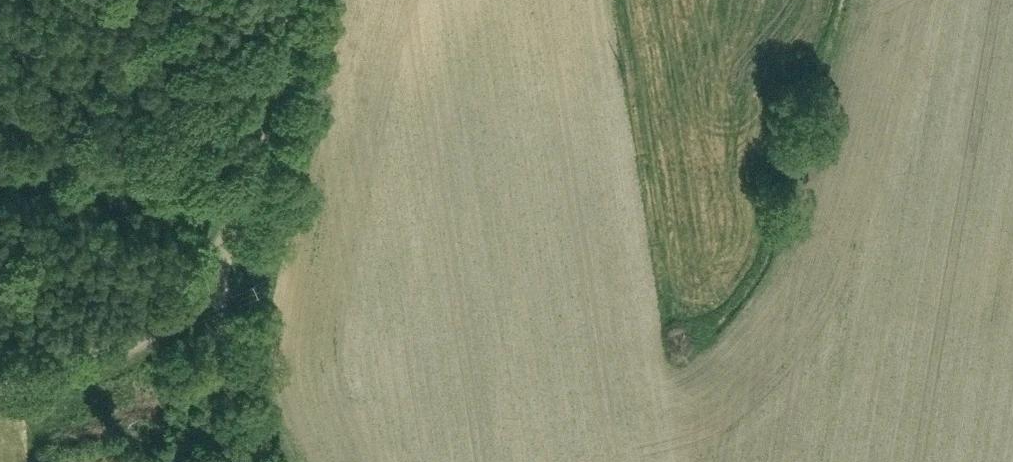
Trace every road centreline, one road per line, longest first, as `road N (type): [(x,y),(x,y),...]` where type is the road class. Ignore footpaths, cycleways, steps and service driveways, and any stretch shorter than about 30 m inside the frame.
road 1 (residential): [(218,282),(245,222),(289,0)]
road 2 (residential): [(0,392),(102,358),(218,282)]
road 3 (residential): [(218,282),(232,461)]

